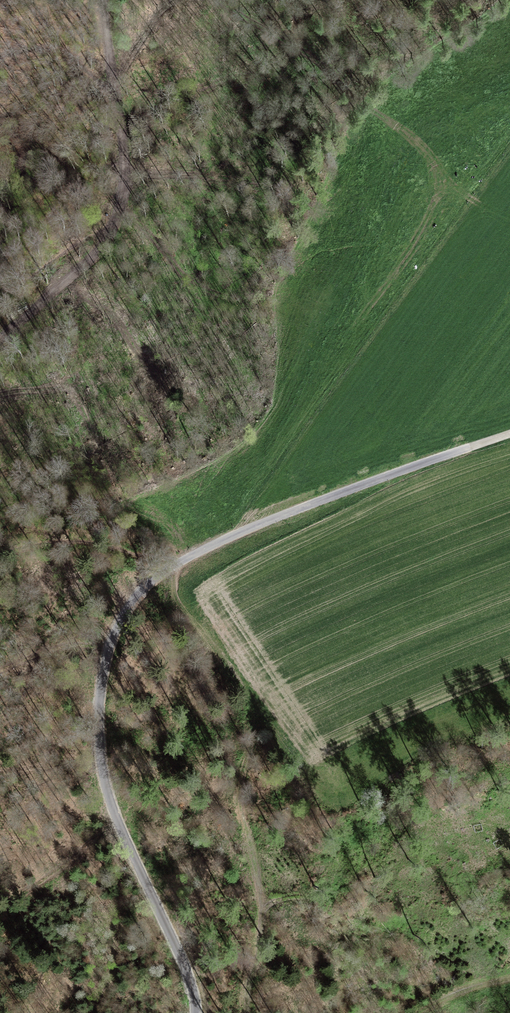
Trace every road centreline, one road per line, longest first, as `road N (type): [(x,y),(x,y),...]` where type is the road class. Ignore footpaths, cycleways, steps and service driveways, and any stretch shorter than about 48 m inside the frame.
road 1 (unclassified): [(195,1012),(184,965),(107,790),(97,730),(120,614),(150,579),(228,535),(509,435)]
road 2 (track): [(119,214),(125,153),(104,0)]
road 3 (track): [(0,553),(92,540),(186,559)]
road 4 (track): [(0,336),(97,256),(119,214)]

